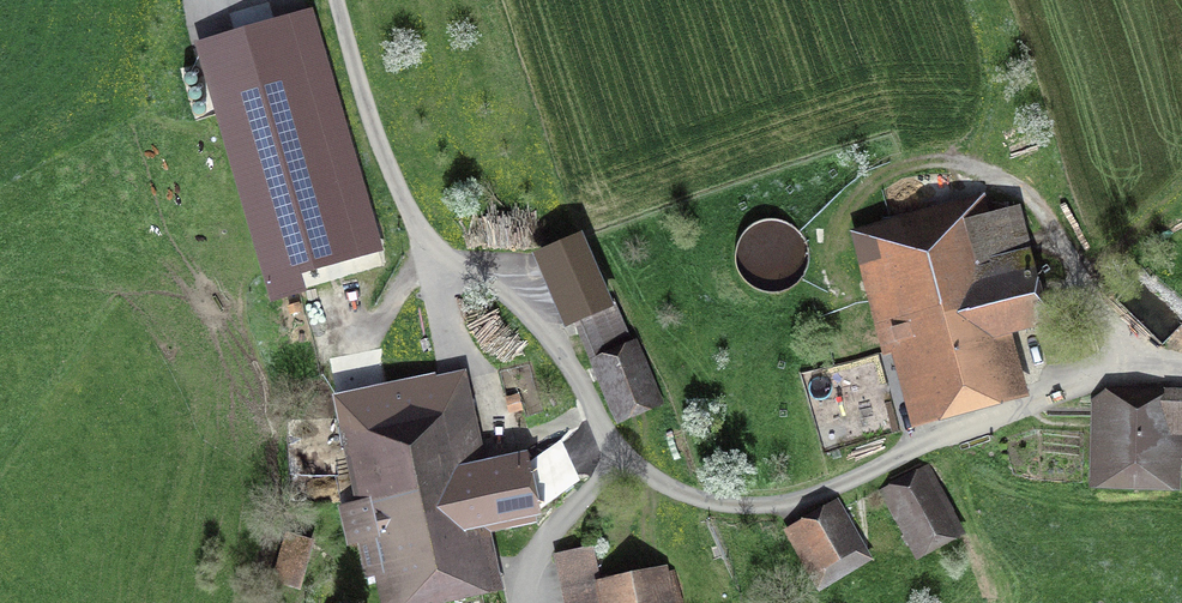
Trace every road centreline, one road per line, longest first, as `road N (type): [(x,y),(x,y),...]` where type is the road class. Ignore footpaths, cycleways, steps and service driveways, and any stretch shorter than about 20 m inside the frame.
road 1 (unclassified): [(332,0),(371,126),(406,209),(437,255),(503,292),(545,331),(592,413),(632,463),(668,490),(724,505),(788,504),(1118,369),(1181,366)]

